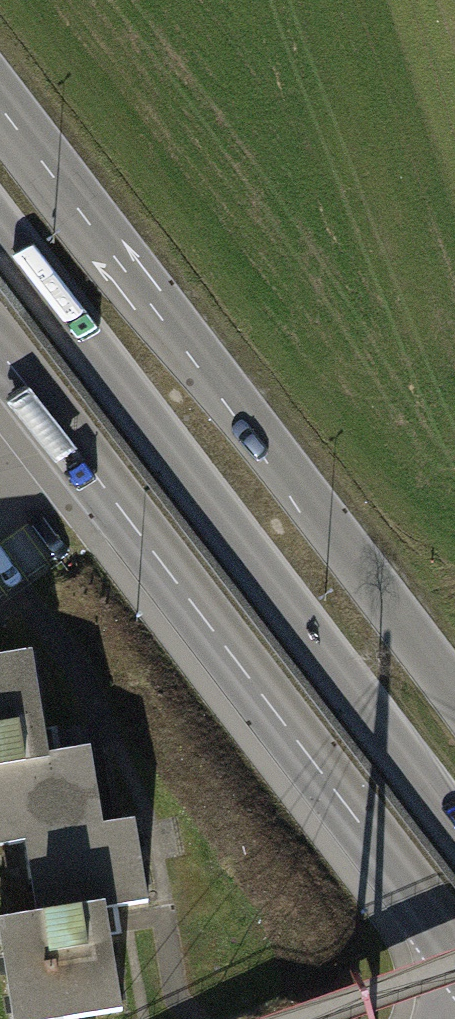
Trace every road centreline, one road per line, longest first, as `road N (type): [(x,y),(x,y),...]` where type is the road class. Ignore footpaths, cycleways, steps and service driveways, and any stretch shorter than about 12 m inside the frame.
road 1 (secondary): [(0,227),(454,827)]
road 2 (secondary): [(454,698),(0,101)]
road 3 (unclassified): [(454,949),(0,354)]

